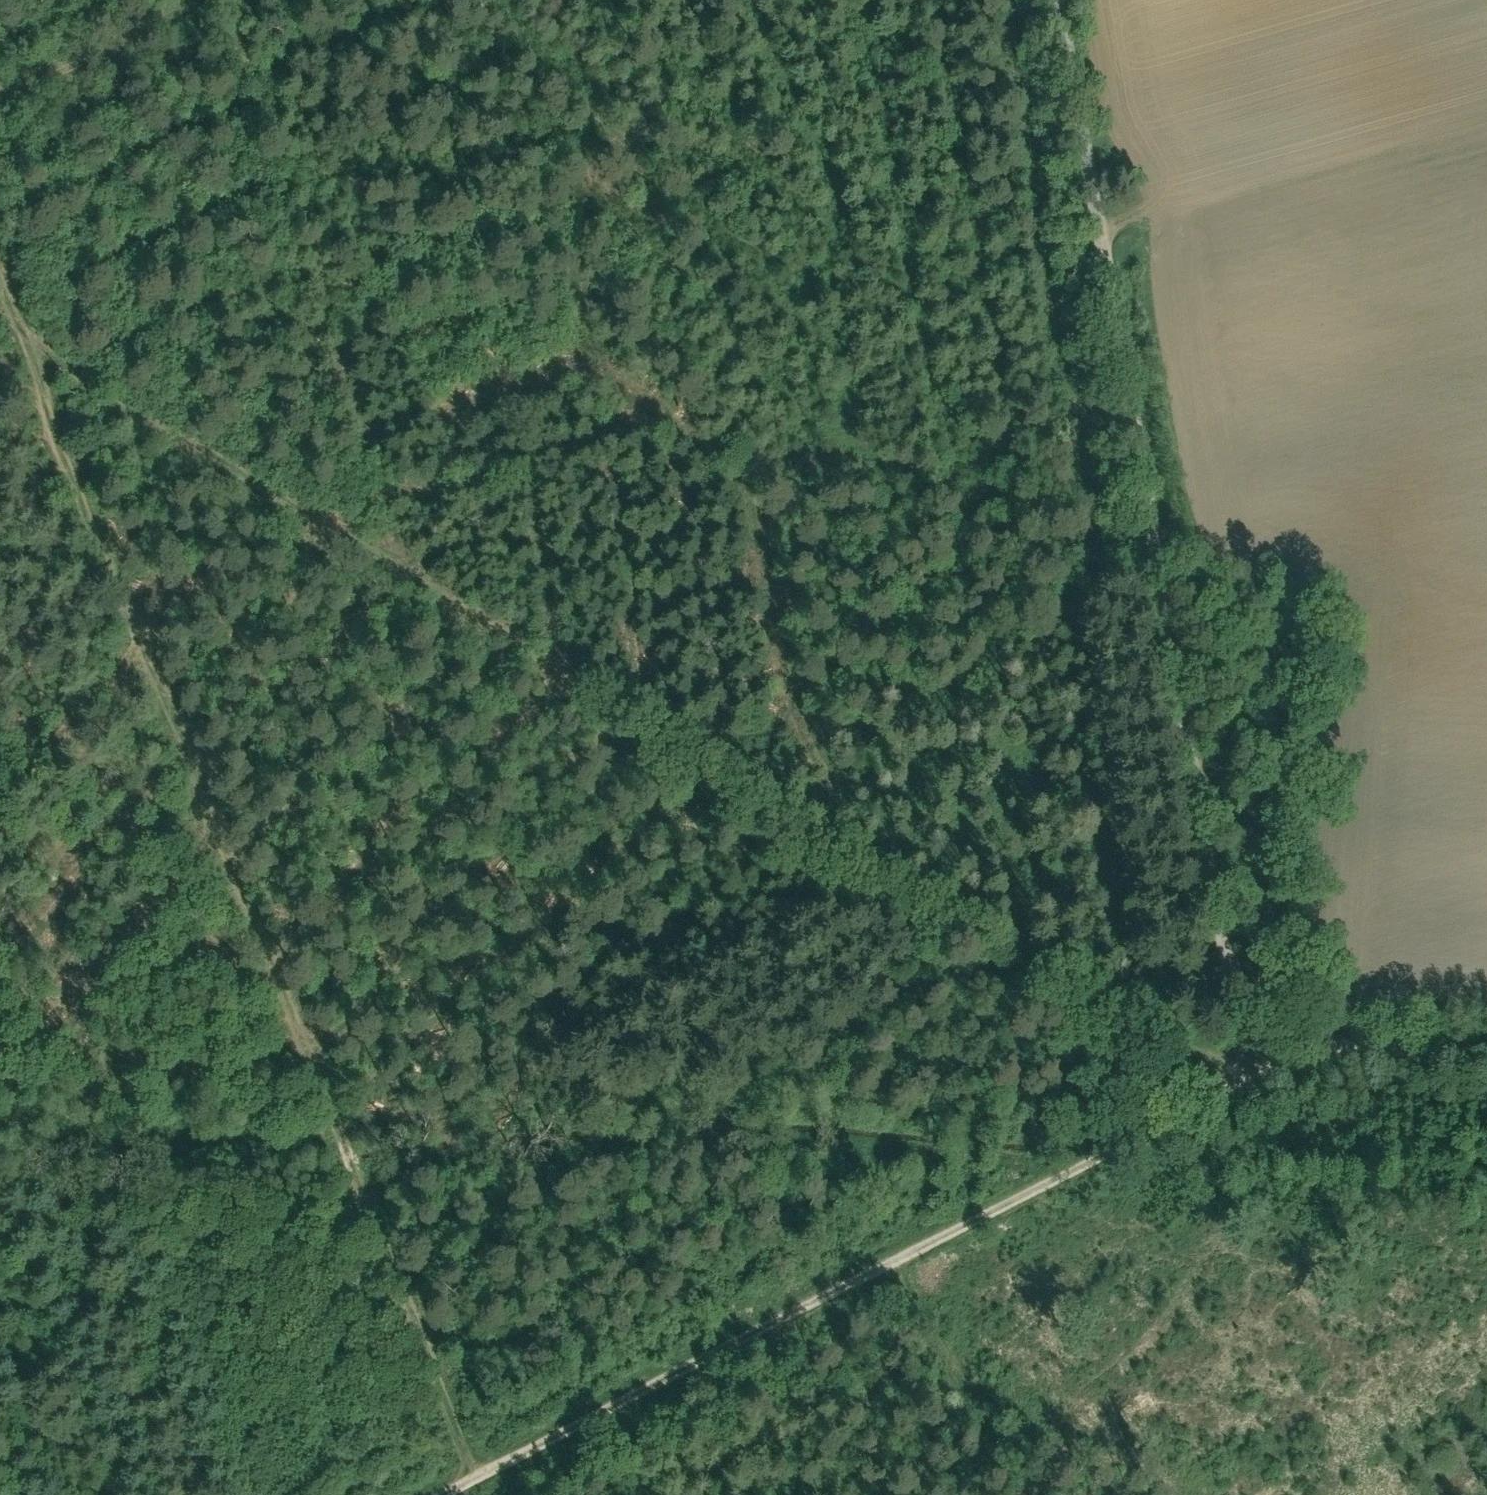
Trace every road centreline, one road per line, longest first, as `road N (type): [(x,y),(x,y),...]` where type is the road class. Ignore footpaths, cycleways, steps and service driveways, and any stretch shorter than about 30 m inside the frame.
road 1 (track): [(1283,1078),(1221,986),(1142,477),(1057,0)]
road 2 (track): [(480,1494),(1224,1118),(1283,1078)]
road 3 (track): [(1486,1068),(1344,1067),(1283,1078)]

